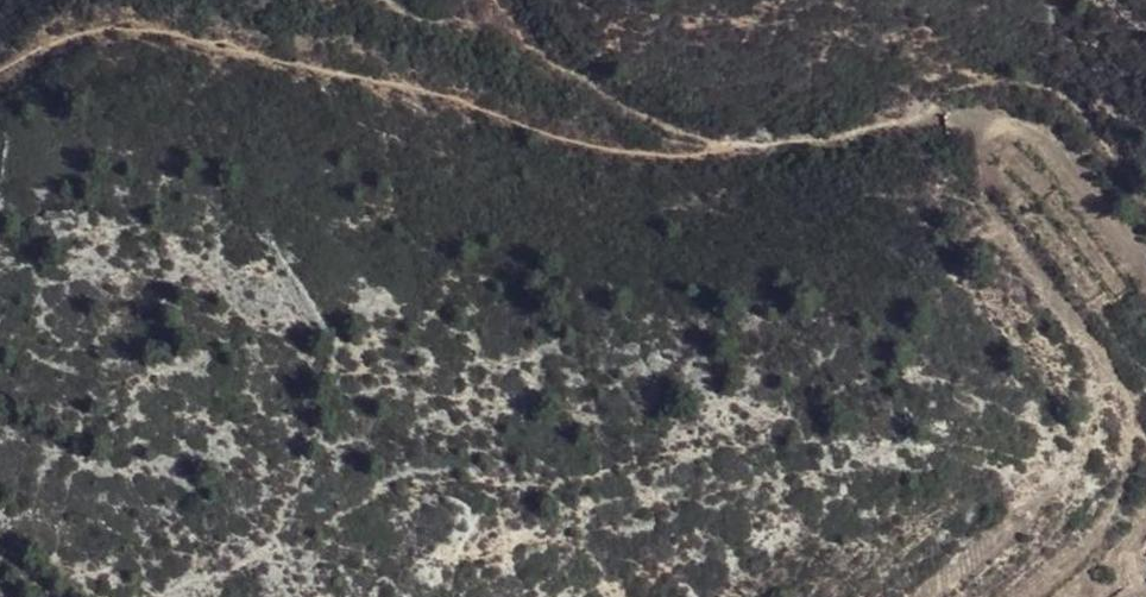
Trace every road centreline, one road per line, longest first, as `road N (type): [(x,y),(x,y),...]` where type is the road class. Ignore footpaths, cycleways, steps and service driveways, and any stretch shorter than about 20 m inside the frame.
road 1 (track): [(0,68),(125,22),(333,70),(633,159),(737,154),(943,115),(1005,119),(1054,140),(1145,268)]
road 2 (track): [(480,0),(483,18),(601,102),(737,154)]

